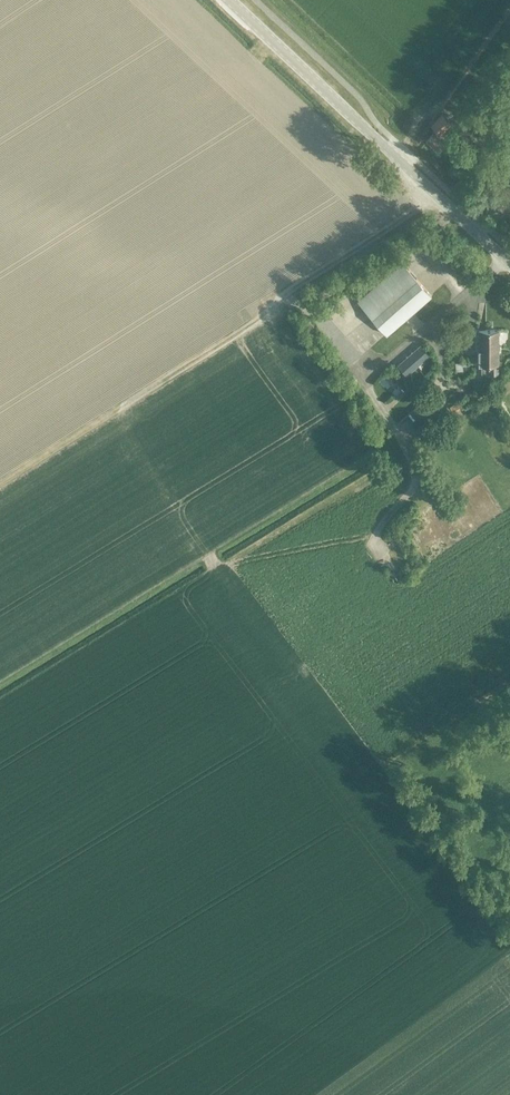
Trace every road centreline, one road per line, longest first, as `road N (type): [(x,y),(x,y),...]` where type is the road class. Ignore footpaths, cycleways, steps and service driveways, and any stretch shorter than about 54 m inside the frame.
road 1 (tertiary): [(509,264),(228,0)]

